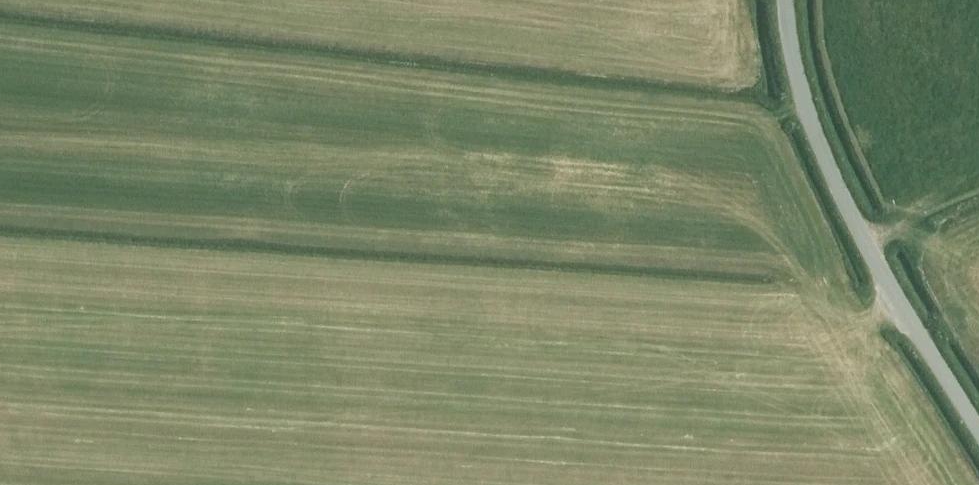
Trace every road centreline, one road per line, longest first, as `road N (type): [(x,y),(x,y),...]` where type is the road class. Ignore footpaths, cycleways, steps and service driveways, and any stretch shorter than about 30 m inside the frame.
road 1 (tertiary): [(978,425),(817,149),(794,67),(786,0)]

